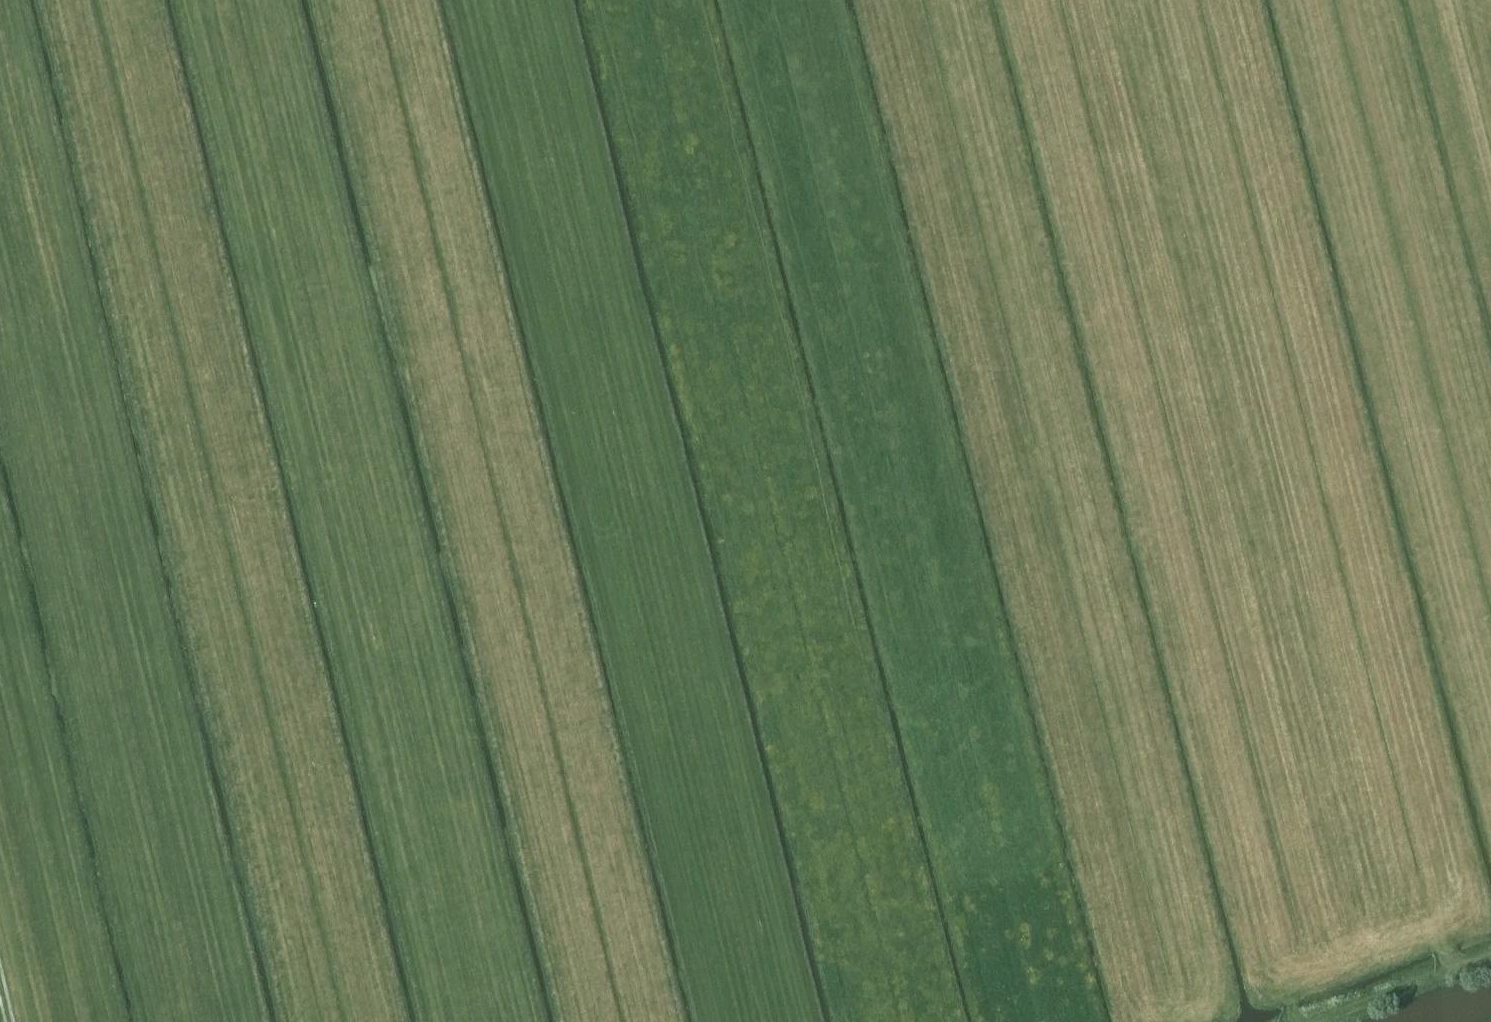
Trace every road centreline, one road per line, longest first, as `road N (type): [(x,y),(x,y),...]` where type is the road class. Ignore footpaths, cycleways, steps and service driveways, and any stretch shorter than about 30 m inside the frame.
road 1 (track): [(1299,1021),(1490,948)]

